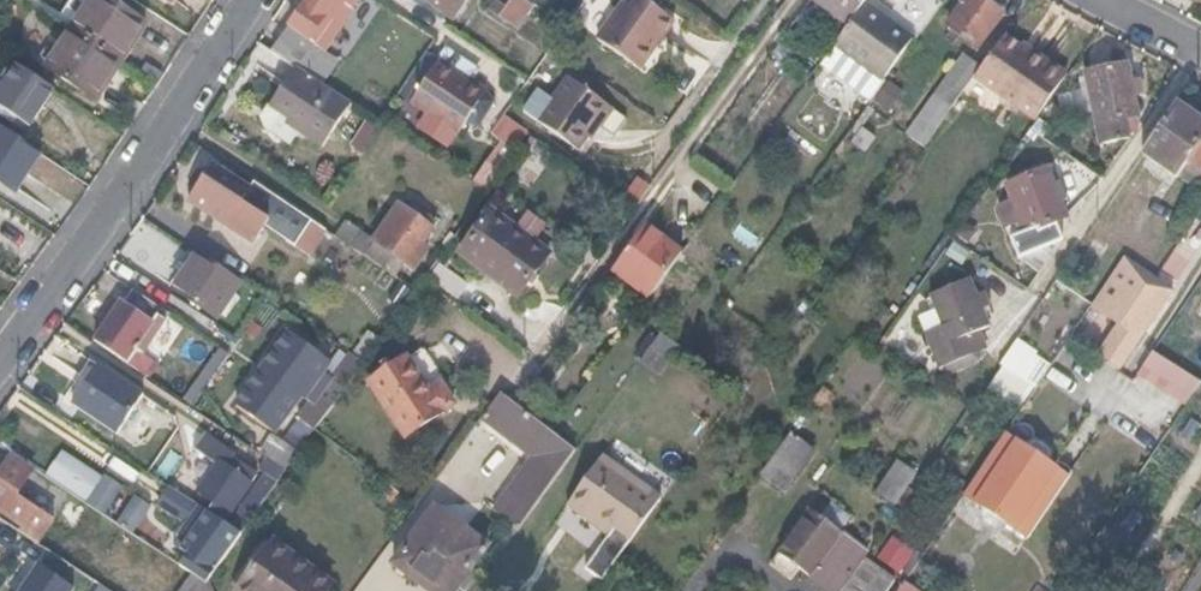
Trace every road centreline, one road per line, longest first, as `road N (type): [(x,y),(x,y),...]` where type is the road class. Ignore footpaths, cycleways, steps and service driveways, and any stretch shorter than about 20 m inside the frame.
road 1 (residential): [(249,0),(0,359)]

